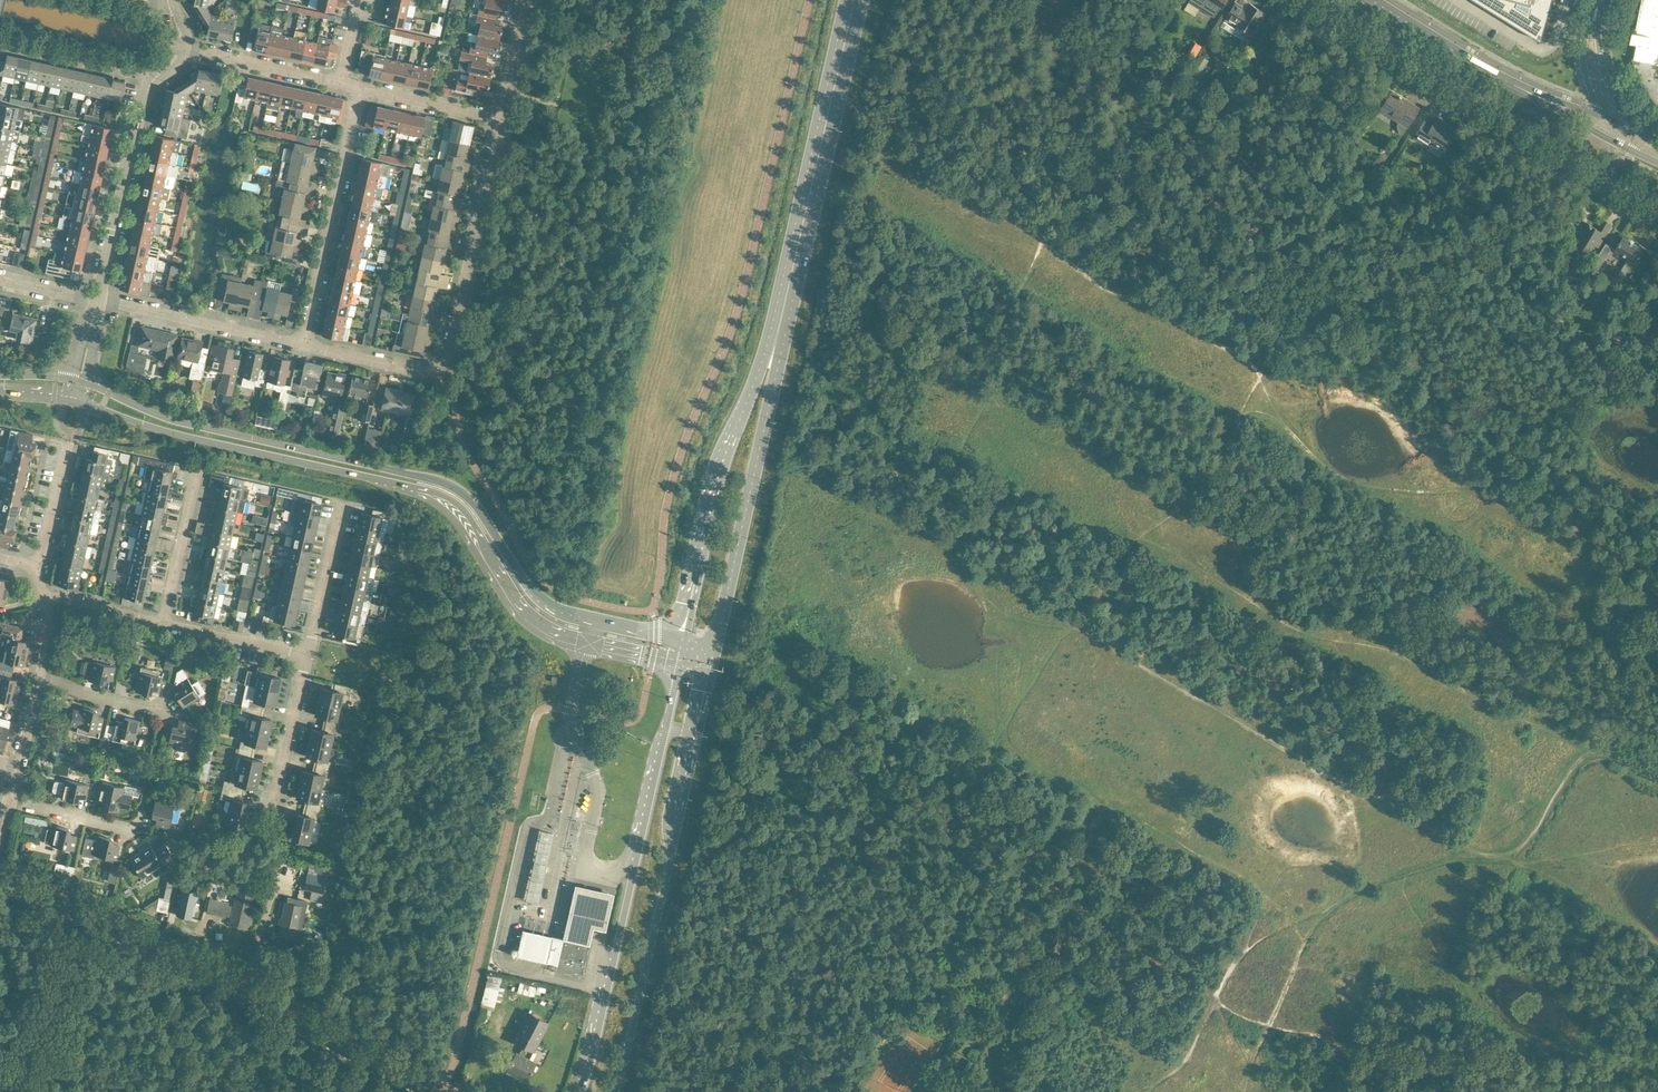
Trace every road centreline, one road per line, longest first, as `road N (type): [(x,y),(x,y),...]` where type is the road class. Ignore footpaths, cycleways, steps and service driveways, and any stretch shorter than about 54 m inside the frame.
road 1 (tertiary): [(75,402),(450,499),(475,526),(511,604),(542,629),(680,665)]
road 2 (tertiary): [(685,643),(558,612),(520,578),(470,500),(444,483),(178,421),(80,381)]
road 3 (unclassified): [(455,1091),(0,864)]
road 4 (unclassified): [(1657,202),(1330,0)]
road 5 (secondary): [(769,368),(856,0)]
road 6 (secondary): [(664,734),(581,1091)]
road 7 (secondary): [(615,1091),(697,743)]
road 8 (secondary): [(715,662),(771,397),(769,368)]
road 9 (secondary): [(769,368),(725,455),(685,643)]
road 10 (residential): [(304,347),(362,89)]
road 11 (residential): [(436,368),(445,359),(499,120)]
road 12 (residential): [(97,302),(134,132),(154,86)]
road 13 (residential): [(304,347),(97,302)]
road 14 (residential): [(0,43),(138,73),(154,86)]
road 15 (residential): [(166,622),(199,468)]
road 16 (residential): [(273,807),(308,654)]
road 17 (residential): [(308,654),(343,501)]
road 18 (residential): [(339,83),(186,49)]
road 19 (tertiary): [(1510,78),(1377,0)]
road 20 (residential): [(308,654),(166,622)]
road 21 (residential): [(499,120),(362,89)]
road 22 (residential): [(436,368),(422,373),(304,347)]
road 23 (residential): [(163,719),(156,707),(40,678)]
road 24 (residential): [(11,802),(131,829),(139,823)]
road 25 (tertiary): [(1510,78),(1624,146)]
road 26 (unclassified): [(1635,129),(1604,72),(1597,9)]
road 27 (residential): [(39,572),(66,450)]
road 28 (residential): [(499,120),(526,0)]
road 29 (residential): [(166,622),(48,598)]

